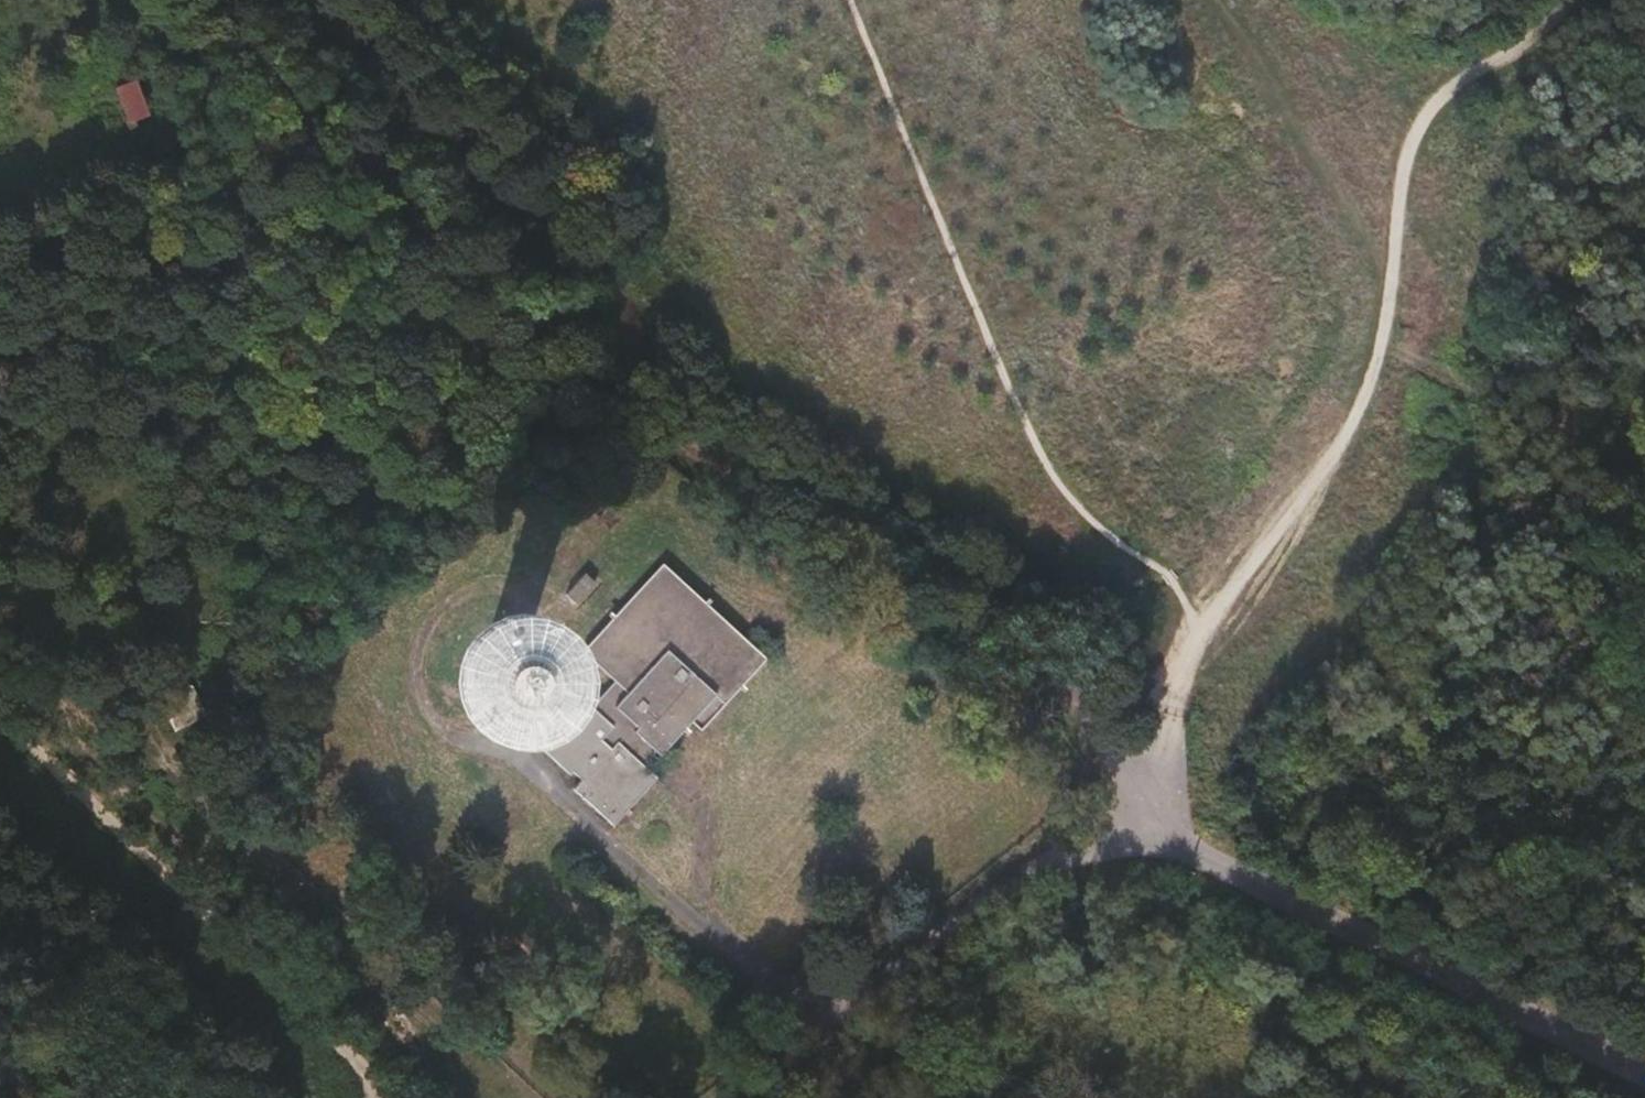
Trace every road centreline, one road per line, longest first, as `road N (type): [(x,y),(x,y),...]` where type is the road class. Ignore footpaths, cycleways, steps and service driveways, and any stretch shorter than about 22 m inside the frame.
road 1 (track): [(1169,715),(1204,625),(1363,410),(1381,335),(1396,192),(1418,119),(1462,73),(1564,0)]
road 2 (unclassified): [(1644,1075),(1156,855)]
road 3 (unclassified): [(734,1097),(907,963),(1026,889),(1079,867),(1156,855)]
road 4 (unclassified): [(1156,855),(1149,818),(1169,715)]

